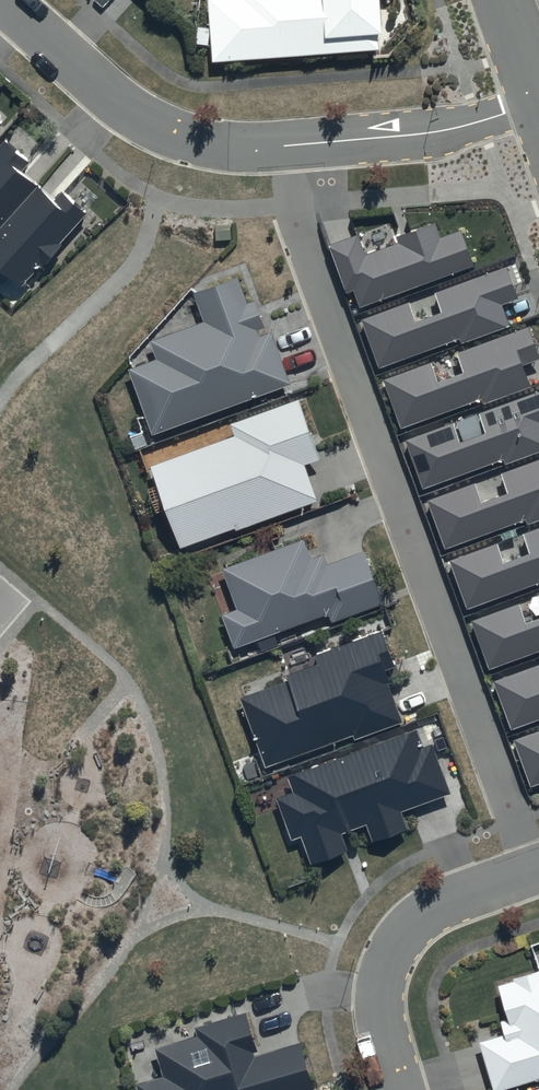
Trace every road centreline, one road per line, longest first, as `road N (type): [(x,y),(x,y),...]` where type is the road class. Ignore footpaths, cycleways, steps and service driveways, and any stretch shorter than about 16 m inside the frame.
road 1 (residential): [(538,103),(419,134),(220,144),(132,106),(10,0)]
road 2 (residential): [(401,1089),(379,1009),(379,980),(399,939),(439,907),(538,870)]

